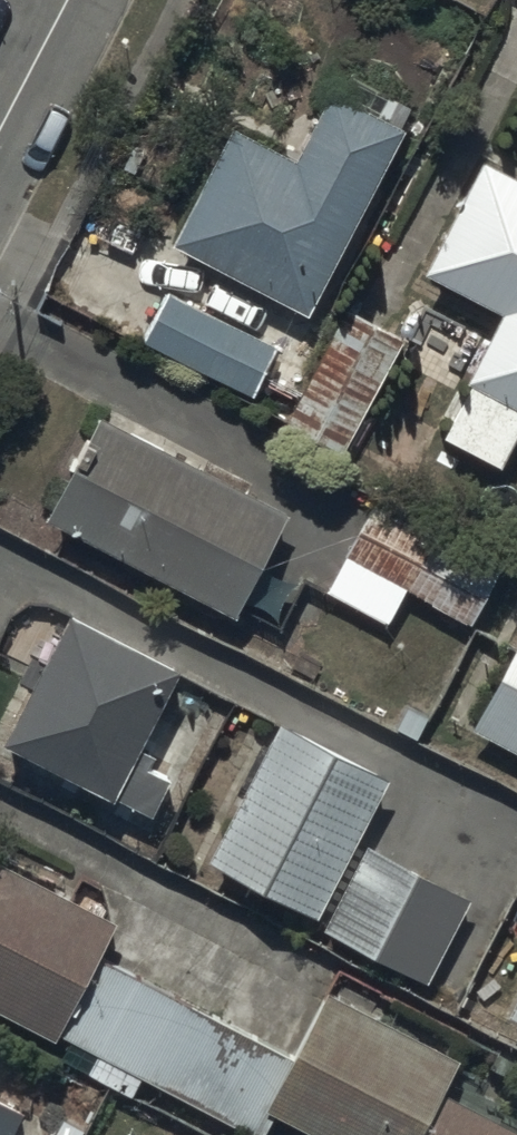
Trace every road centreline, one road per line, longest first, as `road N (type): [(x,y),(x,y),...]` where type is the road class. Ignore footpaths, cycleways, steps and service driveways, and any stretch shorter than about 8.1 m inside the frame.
road 1 (residential): [(0,130),(67,0)]

